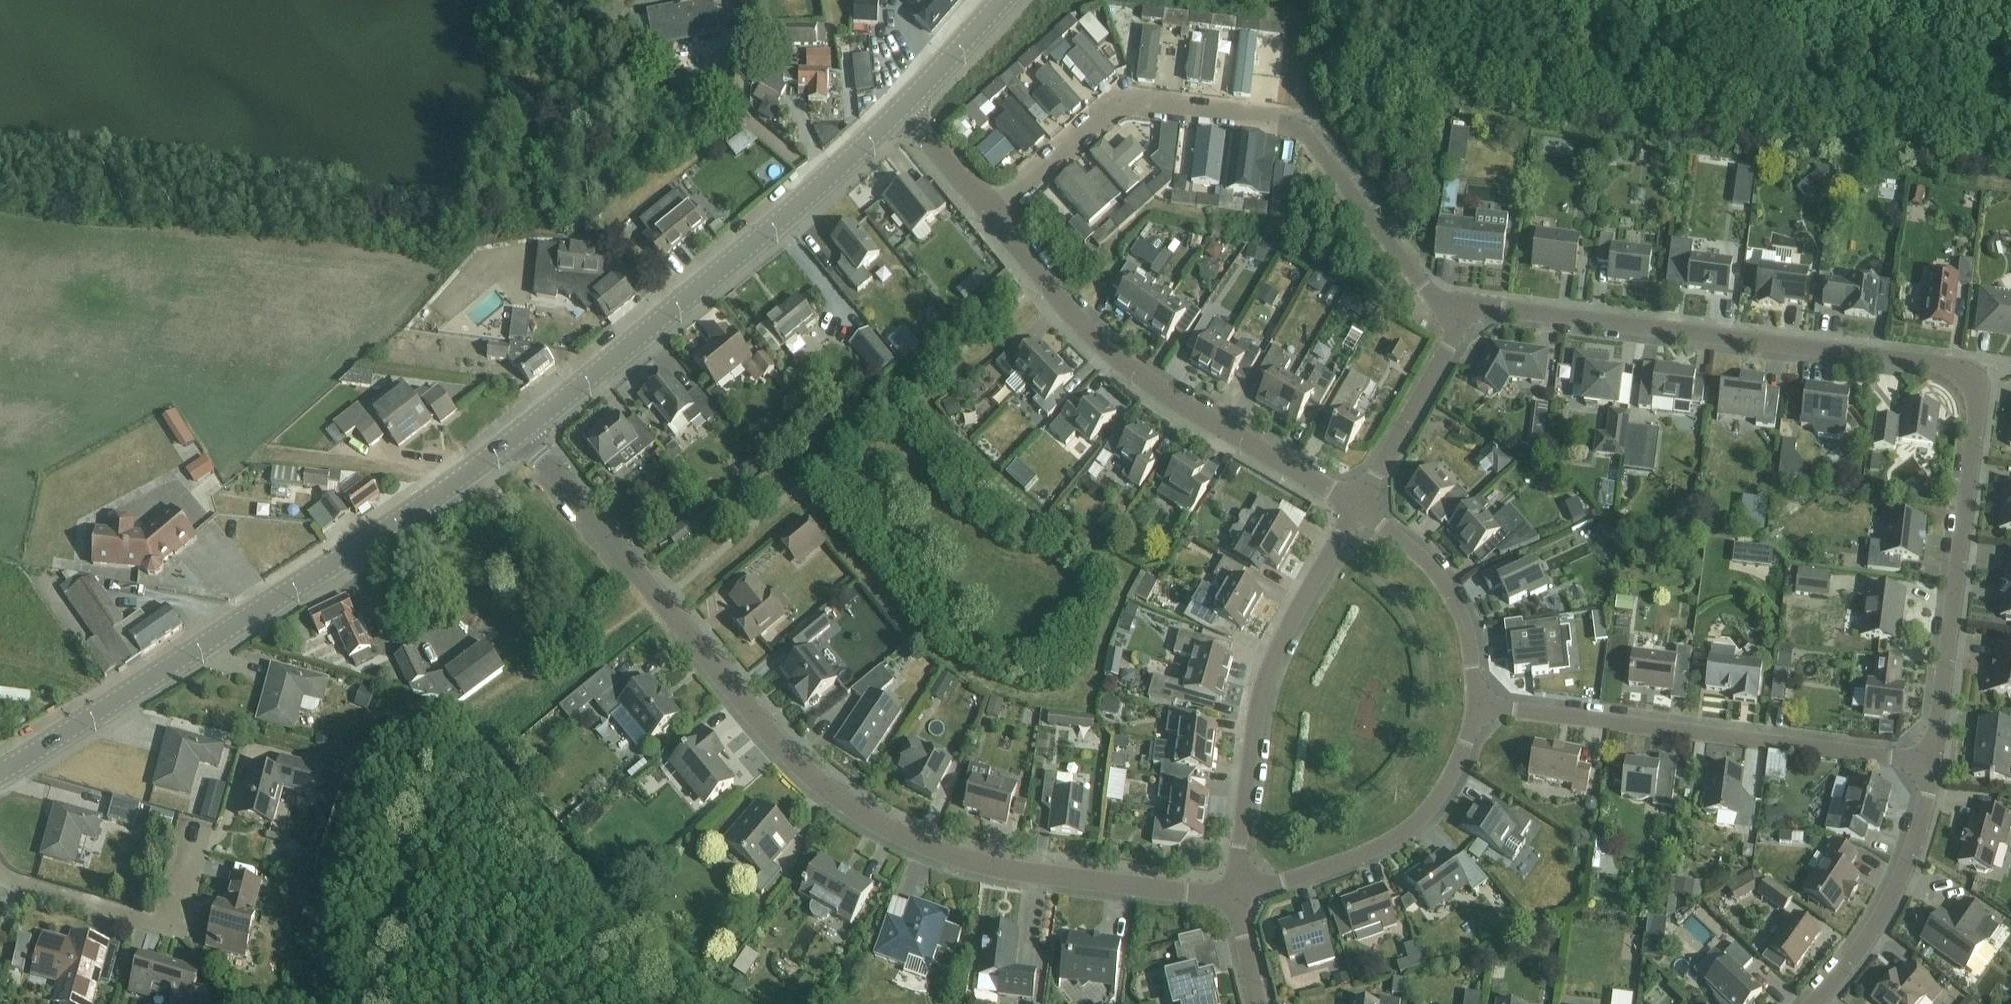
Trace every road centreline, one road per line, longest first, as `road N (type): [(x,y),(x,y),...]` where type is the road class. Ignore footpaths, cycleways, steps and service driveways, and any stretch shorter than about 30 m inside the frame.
road 1 (residential): [(1932,765),(1978,417),(1969,379),(1947,364),(1501,308),(1464,313)]
road 2 (residential): [(1237,897),(1010,871),(924,847),(845,806),(761,728),(524,431)]
road 3 (tertiary): [(0,771),(524,431)]
road 4 (residential): [(1464,313),(1423,288),(1317,141),(1288,123),(1122,108),(993,211)]
road 5 (tertiary): [(524,431),(906,108)]
road 6 (residential): [(1356,506),(1139,370),(1066,307),(993,211)]
road 7 (residential): [(1932,765),(1480,705)]
road 8 (residential): [(1356,506),(1274,658),(1259,704),(1237,897)]
road 9 (residential): [(1237,897),(1371,852),(1408,831),(1459,768),(1480,705)]
road 10 (residential): [(199,838),(177,915),(166,924),(36,893),(0,868)]
road 11 (residential): [(1814,1003),(1891,901),(1911,856),(1932,765)]
road 12 (residential): [(1480,705),(1469,628),(1443,575),(1356,506)]
road 13 (residential): [(1356,506),(1464,313)]
road 14 (tertiary): [(906,108),(1001,0)]
road 15 (residential): [(993,211),(906,108)]

